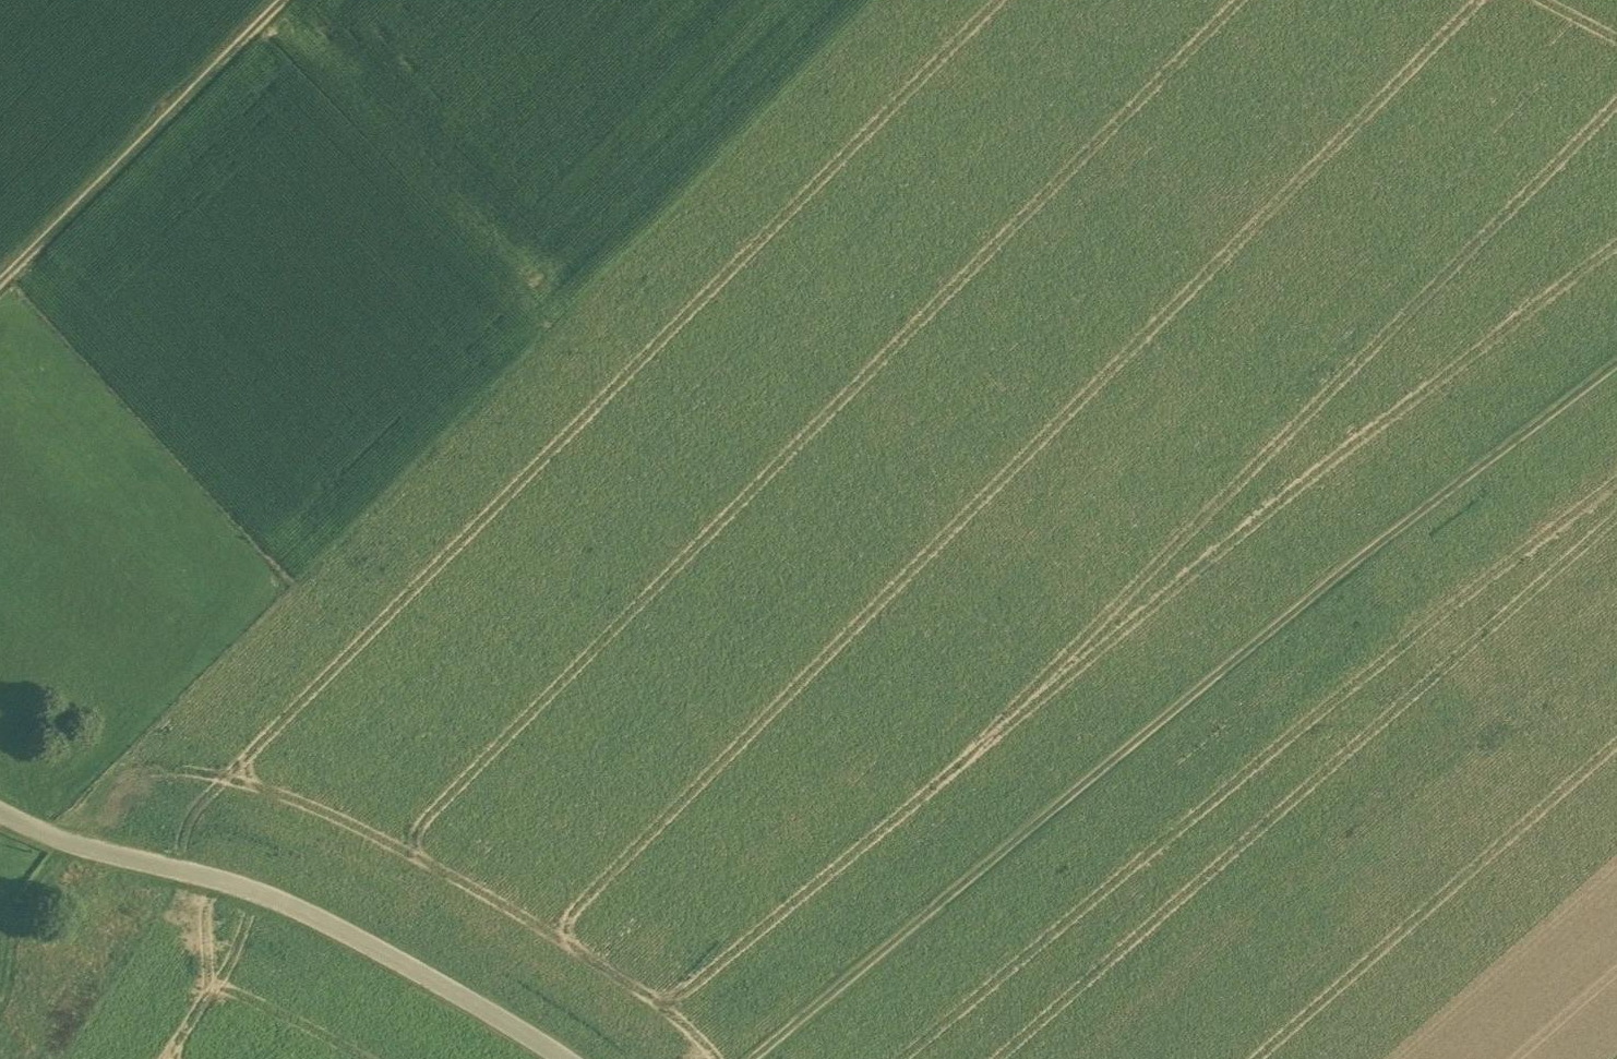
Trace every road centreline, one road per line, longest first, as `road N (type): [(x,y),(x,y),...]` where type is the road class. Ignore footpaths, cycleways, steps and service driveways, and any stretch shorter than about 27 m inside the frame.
road 1 (track): [(756,1058),(1616,371)]
road 2 (unclassified): [(0,812),(70,843),(268,895),(375,947),(565,1058)]
road 3 (track): [(280,0),(0,284)]

